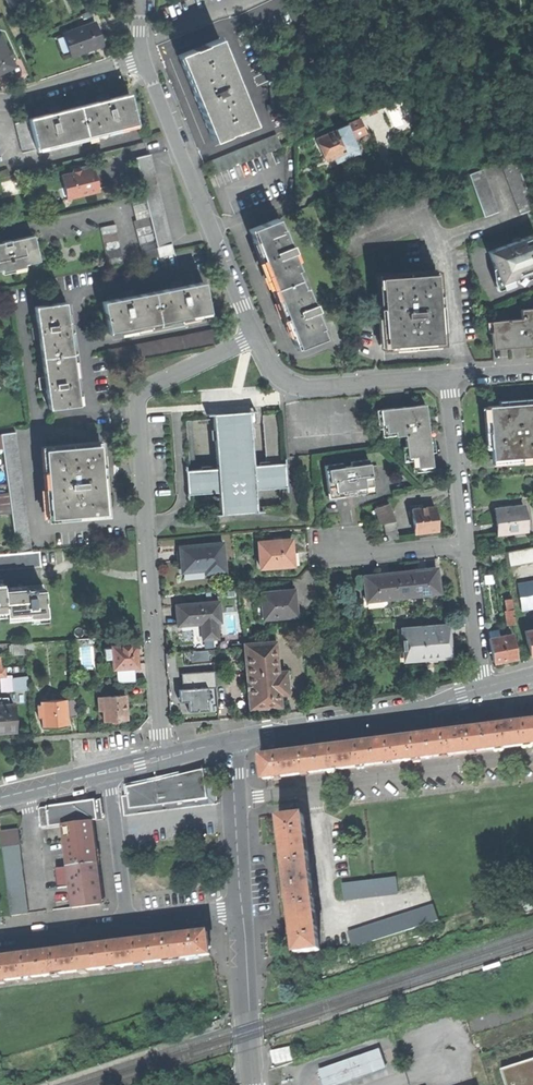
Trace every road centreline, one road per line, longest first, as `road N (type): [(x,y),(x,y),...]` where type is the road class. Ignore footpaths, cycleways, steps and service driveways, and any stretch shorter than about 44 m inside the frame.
road 1 (residential): [(255,338),(138,399),(162,758)]
road 2 (residential): [(232,741),(253,1084)]
road 3 (residential): [(255,338),(143,59)]
road 4 (residential): [(484,687),(232,741)]
road 5 (residential): [(448,375),(289,384),(255,338)]
road 6 (residential): [(448,375),(465,544)]
road 7 (residential): [(162,758),(0,798)]
road 8 (residential): [(0,102),(143,59)]
road 9 (residential): [(465,544),(484,687)]
road 10 (residential): [(465,544),(377,552),(338,546)]

